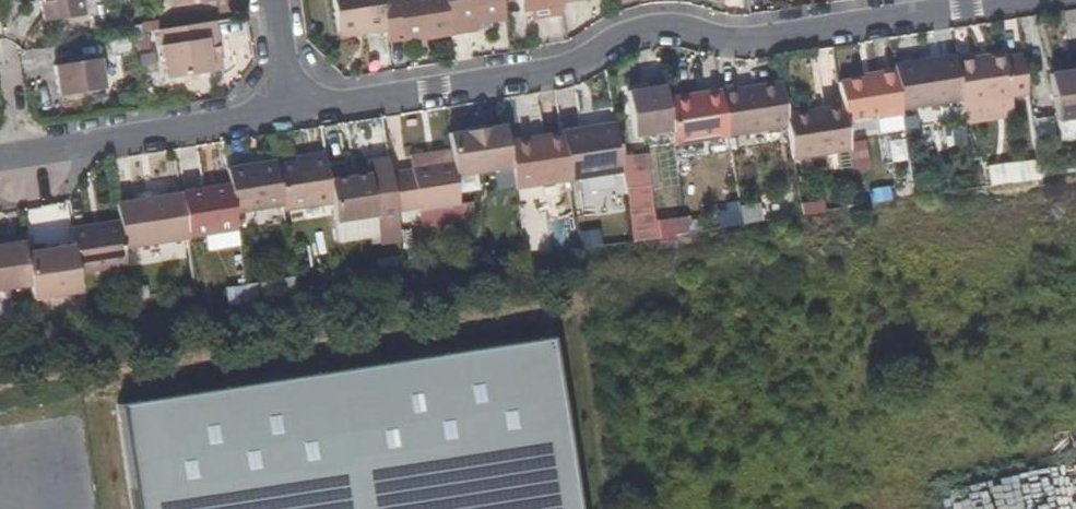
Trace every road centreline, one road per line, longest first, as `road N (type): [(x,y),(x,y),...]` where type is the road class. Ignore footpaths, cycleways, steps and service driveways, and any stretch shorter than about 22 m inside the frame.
road 1 (residential): [(1024,0),(756,42),(655,32),(573,68),(294,115)]
road 2 (residential): [(0,164),(294,115)]

